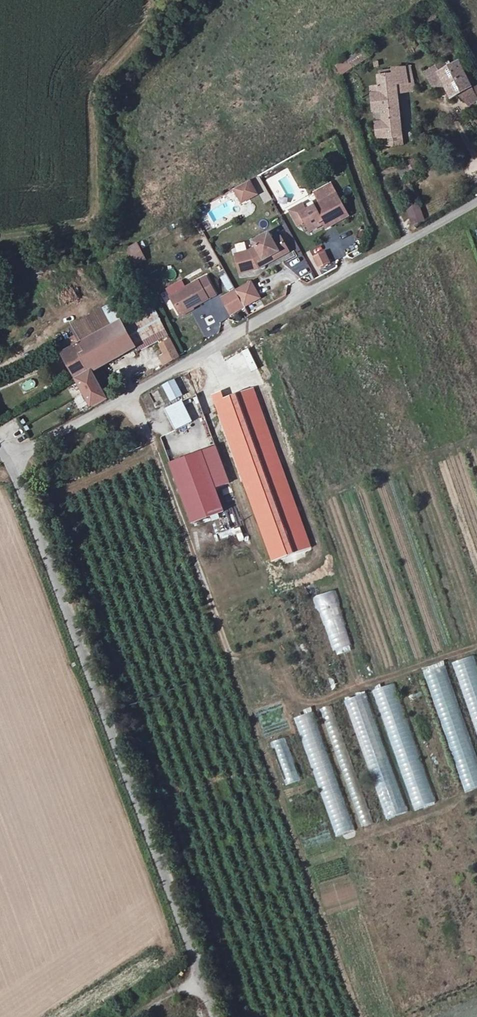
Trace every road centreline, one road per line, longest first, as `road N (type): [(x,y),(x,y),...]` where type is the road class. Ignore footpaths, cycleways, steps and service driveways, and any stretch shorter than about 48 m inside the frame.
road 1 (unclassified): [(218,1016),(9,457)]
road 2 (unclassified): [(9,457),(476,199)]

